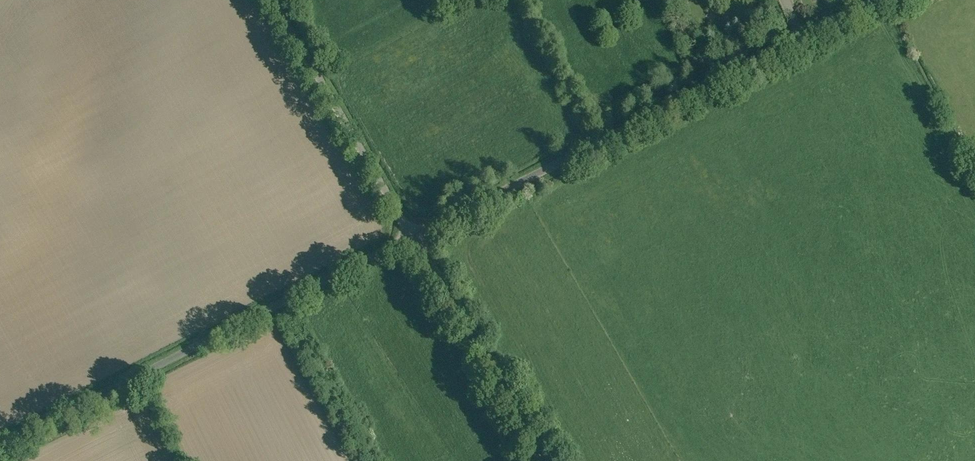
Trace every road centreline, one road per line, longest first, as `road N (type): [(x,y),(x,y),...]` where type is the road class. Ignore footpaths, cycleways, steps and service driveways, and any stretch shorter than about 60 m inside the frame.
road 1 (unclassified): [(885,0),(412,238)]
road 2 (unclassified): [(0,445),(412,238)]
road 3 (unclassified): [(412,238),(272,0)]
road 4 (unclassified): [(543,460),(412,238)]

